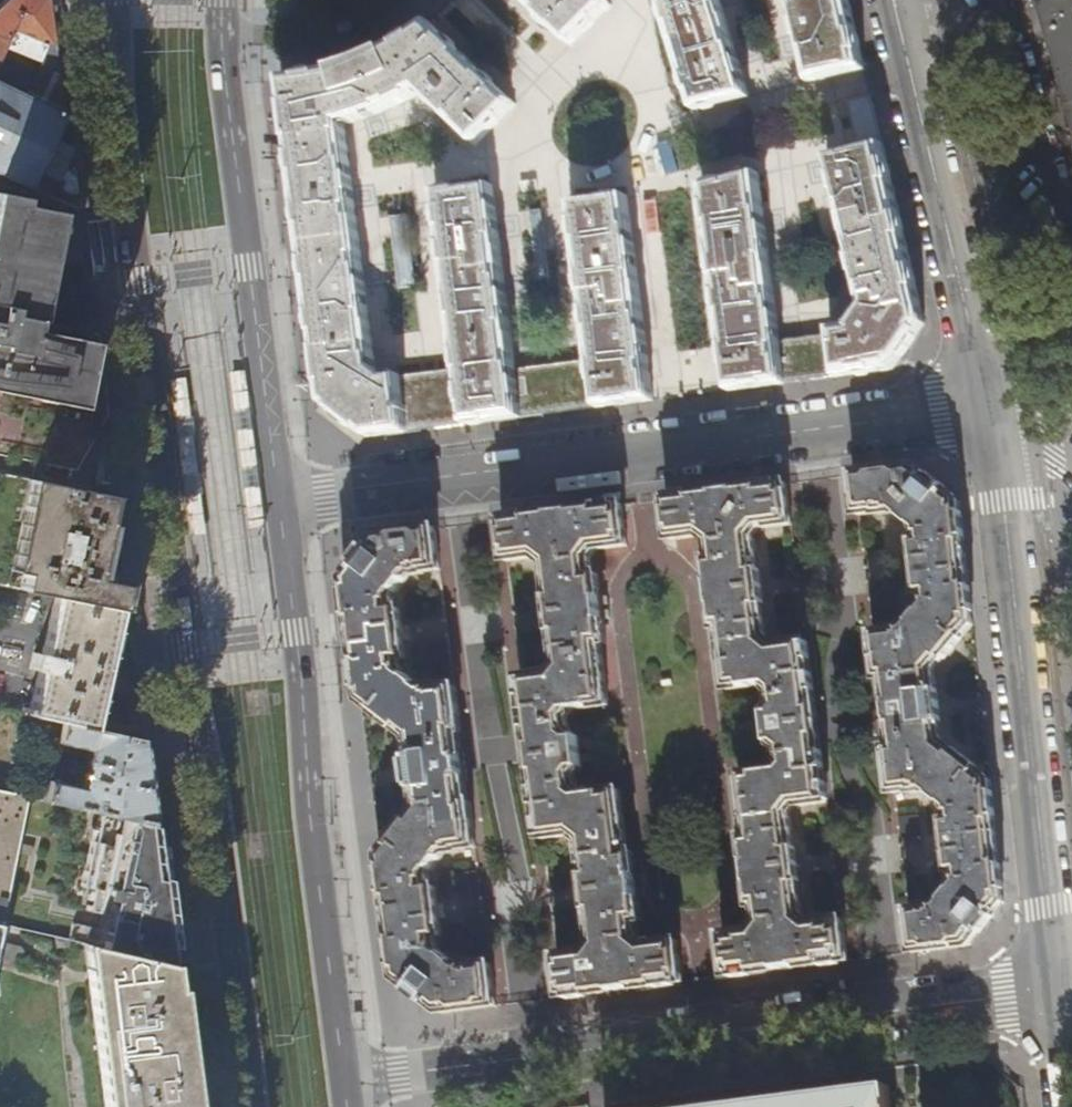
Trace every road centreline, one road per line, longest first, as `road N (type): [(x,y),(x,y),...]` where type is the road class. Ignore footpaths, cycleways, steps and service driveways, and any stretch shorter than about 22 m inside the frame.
road 1 (primary): [(116,0),(114,74),(182,646),(214,805),(254,1106)]
road 2 (residential): [(1059,989),(346,1084)]
road 3 (residential): [(280,499),(989,407)]
road 4 (primary): [(346,1084),(280,499)]
road 5 (residential): [(1059,989),(989,407)]
road 6 (primary): [(280,499),(232,134),(223,0)]
road 7 (residential): [(983,384),(899,26)]
road 8 (residential): [(1071,262),(1014,43),(899,26)]

